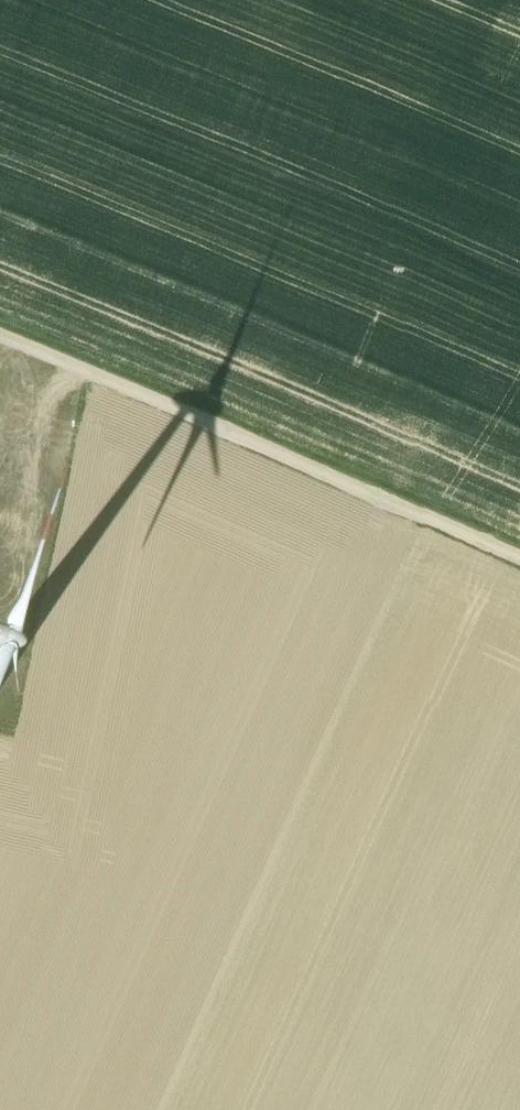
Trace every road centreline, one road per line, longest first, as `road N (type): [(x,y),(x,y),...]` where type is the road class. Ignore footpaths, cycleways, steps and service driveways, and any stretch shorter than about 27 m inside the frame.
road 1 (track): [(519,557),(0,333)]

